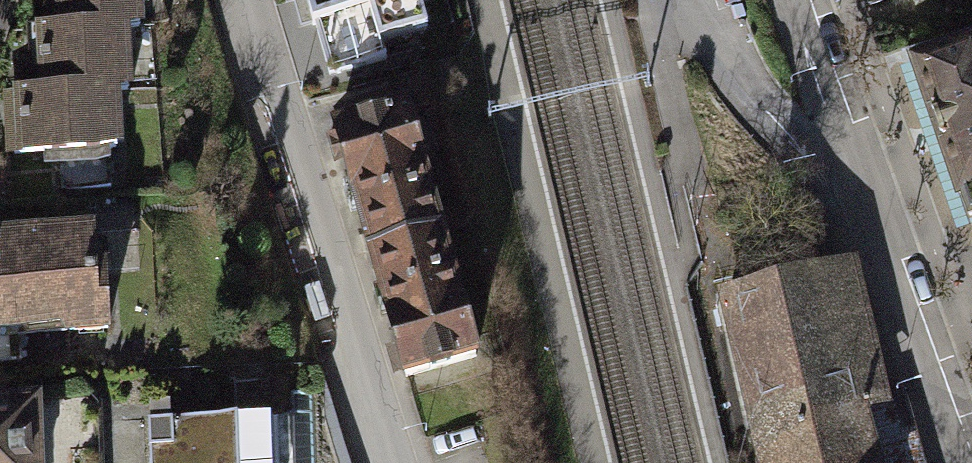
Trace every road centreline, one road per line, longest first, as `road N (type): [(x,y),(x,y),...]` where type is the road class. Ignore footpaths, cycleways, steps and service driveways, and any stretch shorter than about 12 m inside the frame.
road 1 (residential): [(384,462),(241,0)]
road 2 (residential): [(853,167),(954,462)]
road 3 (residential): [(853,167),(799,0)]

